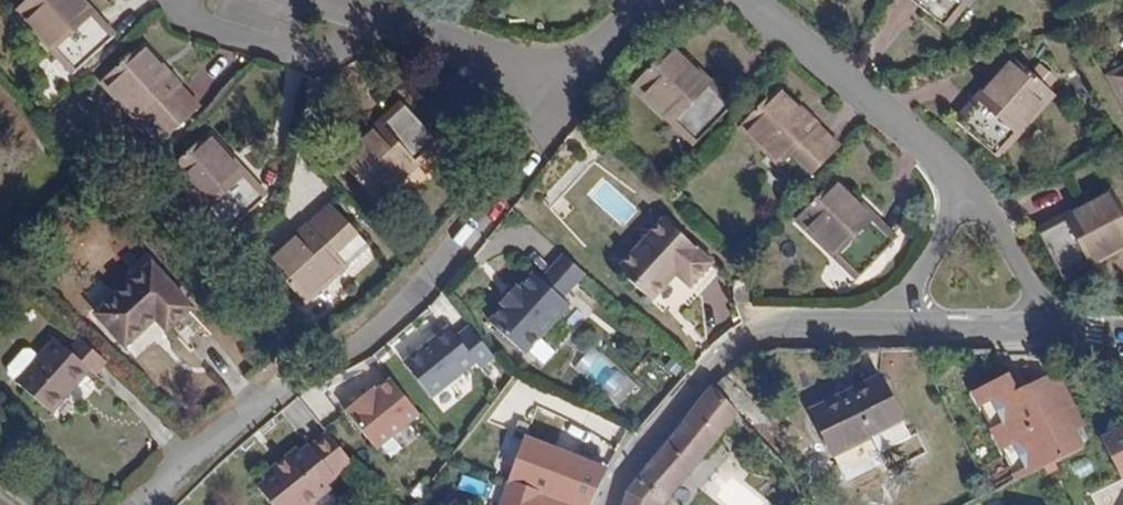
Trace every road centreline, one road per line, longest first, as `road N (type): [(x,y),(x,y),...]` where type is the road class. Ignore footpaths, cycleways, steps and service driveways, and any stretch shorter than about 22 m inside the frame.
road 1 (residential): [(137,504),(203,439),(423,287),(580,78)]
road 2 (residential): [(741,0),(967,190)]
road 3 (residential): [(314,0),(580,78)]
road 4 (residential): [(757,329),(710,369),(607,504)]
road 5 (residential): [(1052,328),(995,221),(967,190)]
road 6 (residential): [(967,190),(908,291),(898,328)]
road 7 (residential): [(1052,328),(898,328)]
road 8 (residential): [(898,328),(757,329)]

